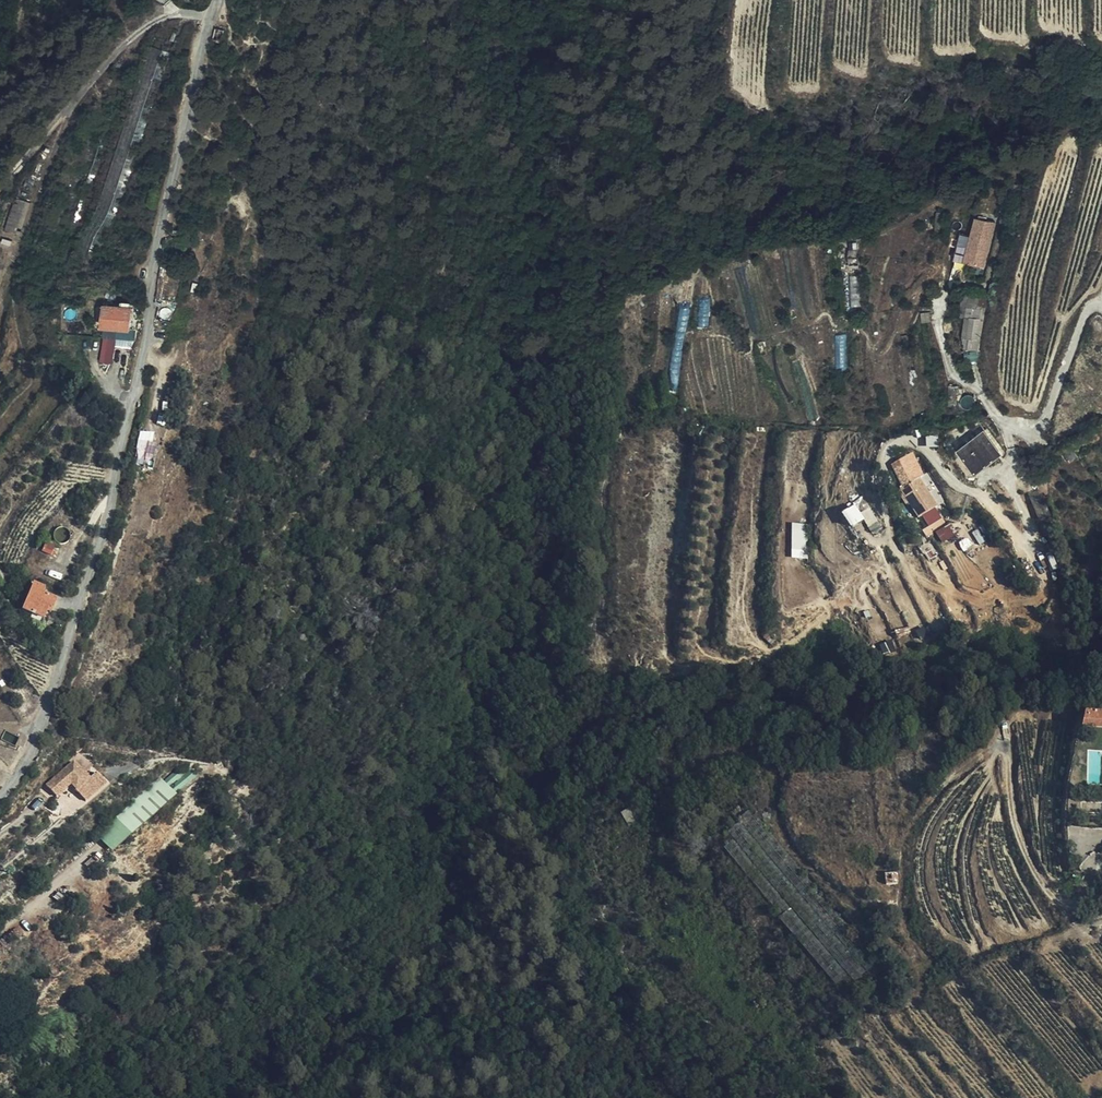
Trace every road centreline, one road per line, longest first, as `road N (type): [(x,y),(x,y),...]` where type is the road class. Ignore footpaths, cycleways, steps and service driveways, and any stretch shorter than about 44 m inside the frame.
road 1 (residential): [(216,0),(158,239),(149,334),(102,542),(44,719),(0,796)]
road 2 (unclassified): [(876,482),(888,451),(915,442),(955,479),(990,489),(1027,448),(1093,301),(1101,299)]
road 3 (track): [(211,18),(175,12),(126,45),(0,196)]

